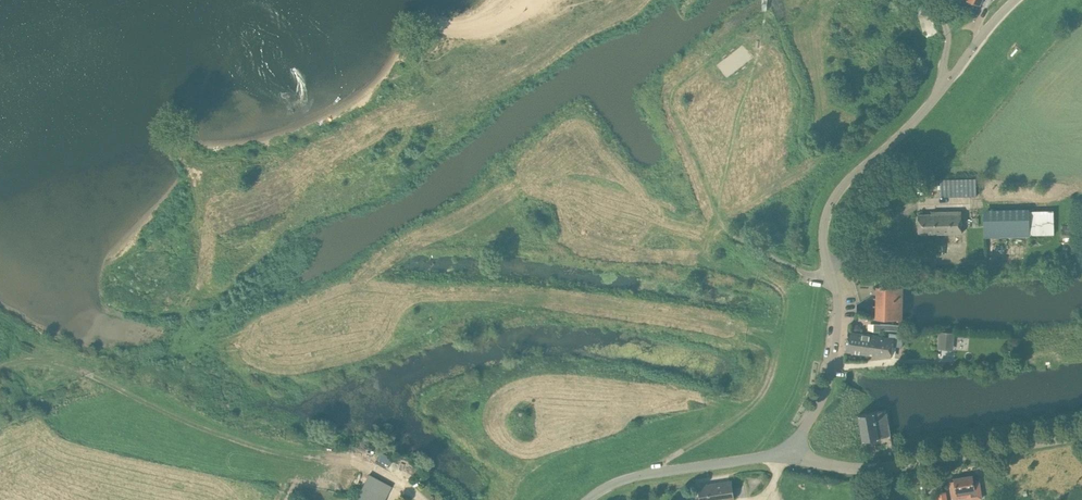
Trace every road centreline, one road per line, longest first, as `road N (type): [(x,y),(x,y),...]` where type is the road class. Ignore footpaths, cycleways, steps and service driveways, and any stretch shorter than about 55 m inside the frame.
road 1 (unclassified): [(785,447),(816,408),(839,322),(824,244),(827,212),(1016,0)]
road 2 (unclassified): [(1081,435),(878,468),(830,465),(785,447)]
road 3 (unclassified): [(587,499),(624,480),(785,447)]

